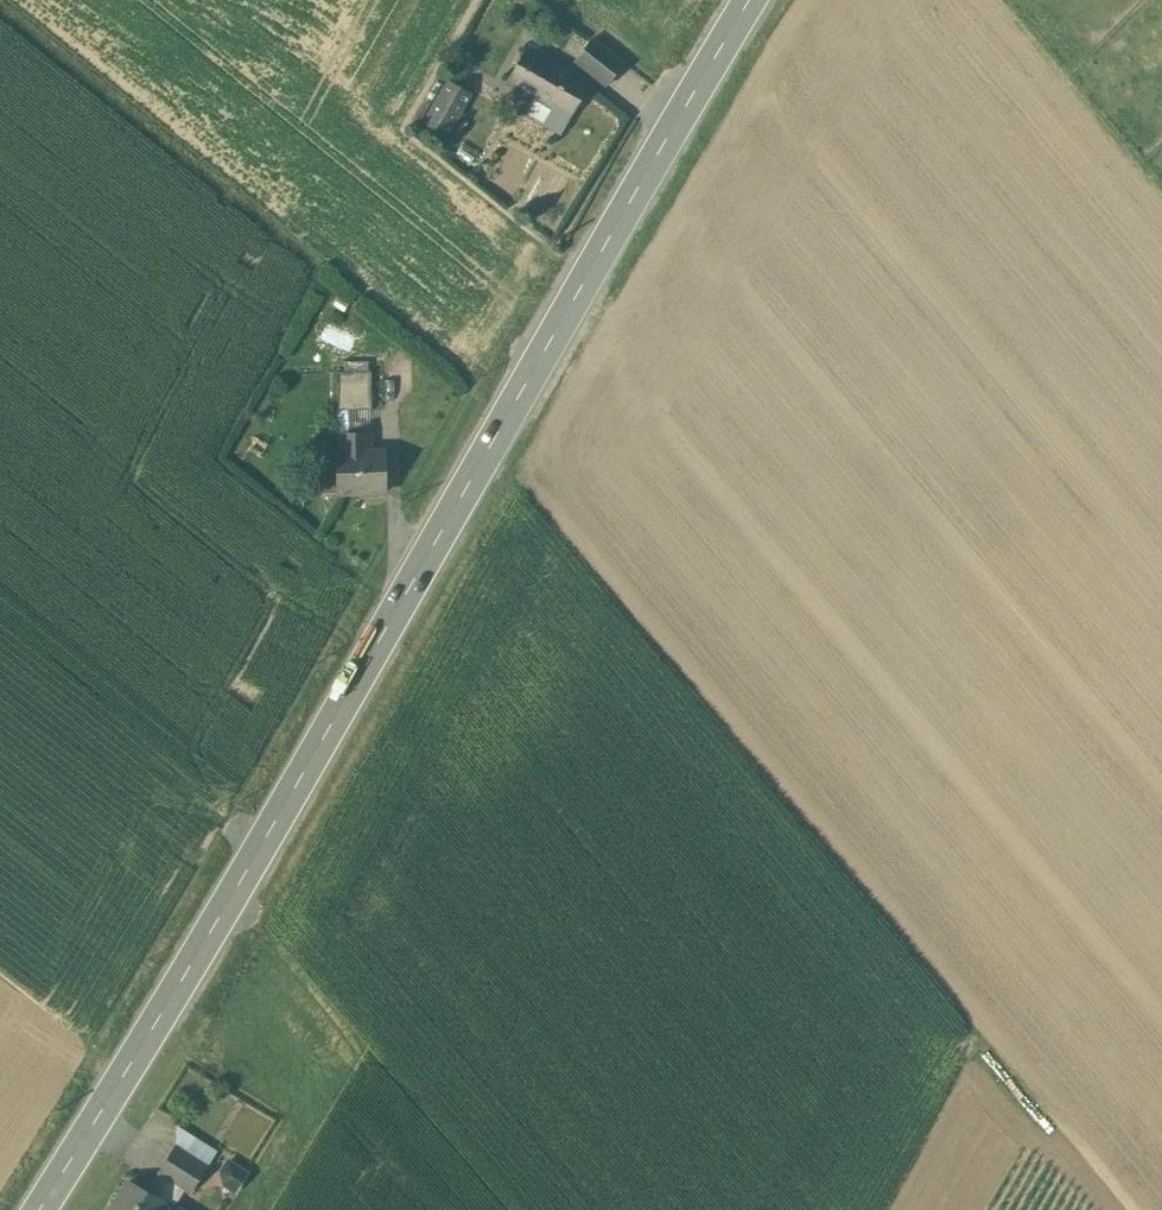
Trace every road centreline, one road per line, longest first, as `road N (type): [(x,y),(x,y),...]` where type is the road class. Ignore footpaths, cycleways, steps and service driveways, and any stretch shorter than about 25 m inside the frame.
road 1 (secondary): [(749,0),(245,871),(39,1209)]

